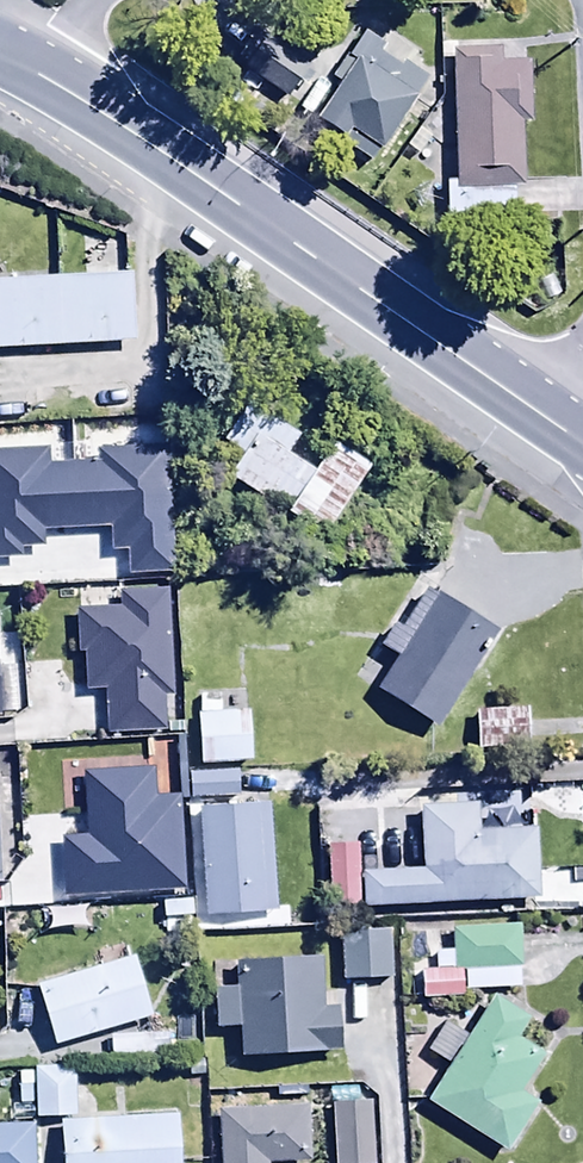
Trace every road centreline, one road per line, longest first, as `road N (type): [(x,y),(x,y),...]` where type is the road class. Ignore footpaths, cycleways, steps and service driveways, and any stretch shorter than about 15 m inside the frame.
road 1 (trunk): [(582,450),(86,105)]
road 2 (residential): [(133,0),(102,34),(86,105)]

